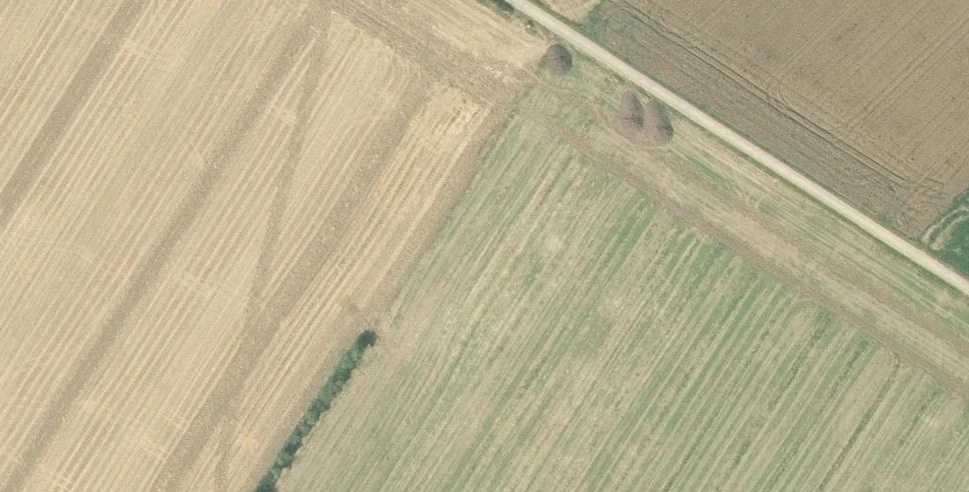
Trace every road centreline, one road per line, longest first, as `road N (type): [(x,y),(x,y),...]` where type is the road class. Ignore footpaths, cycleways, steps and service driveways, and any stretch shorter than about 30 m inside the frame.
road 1 (track): [(516,0),(968,287)]

